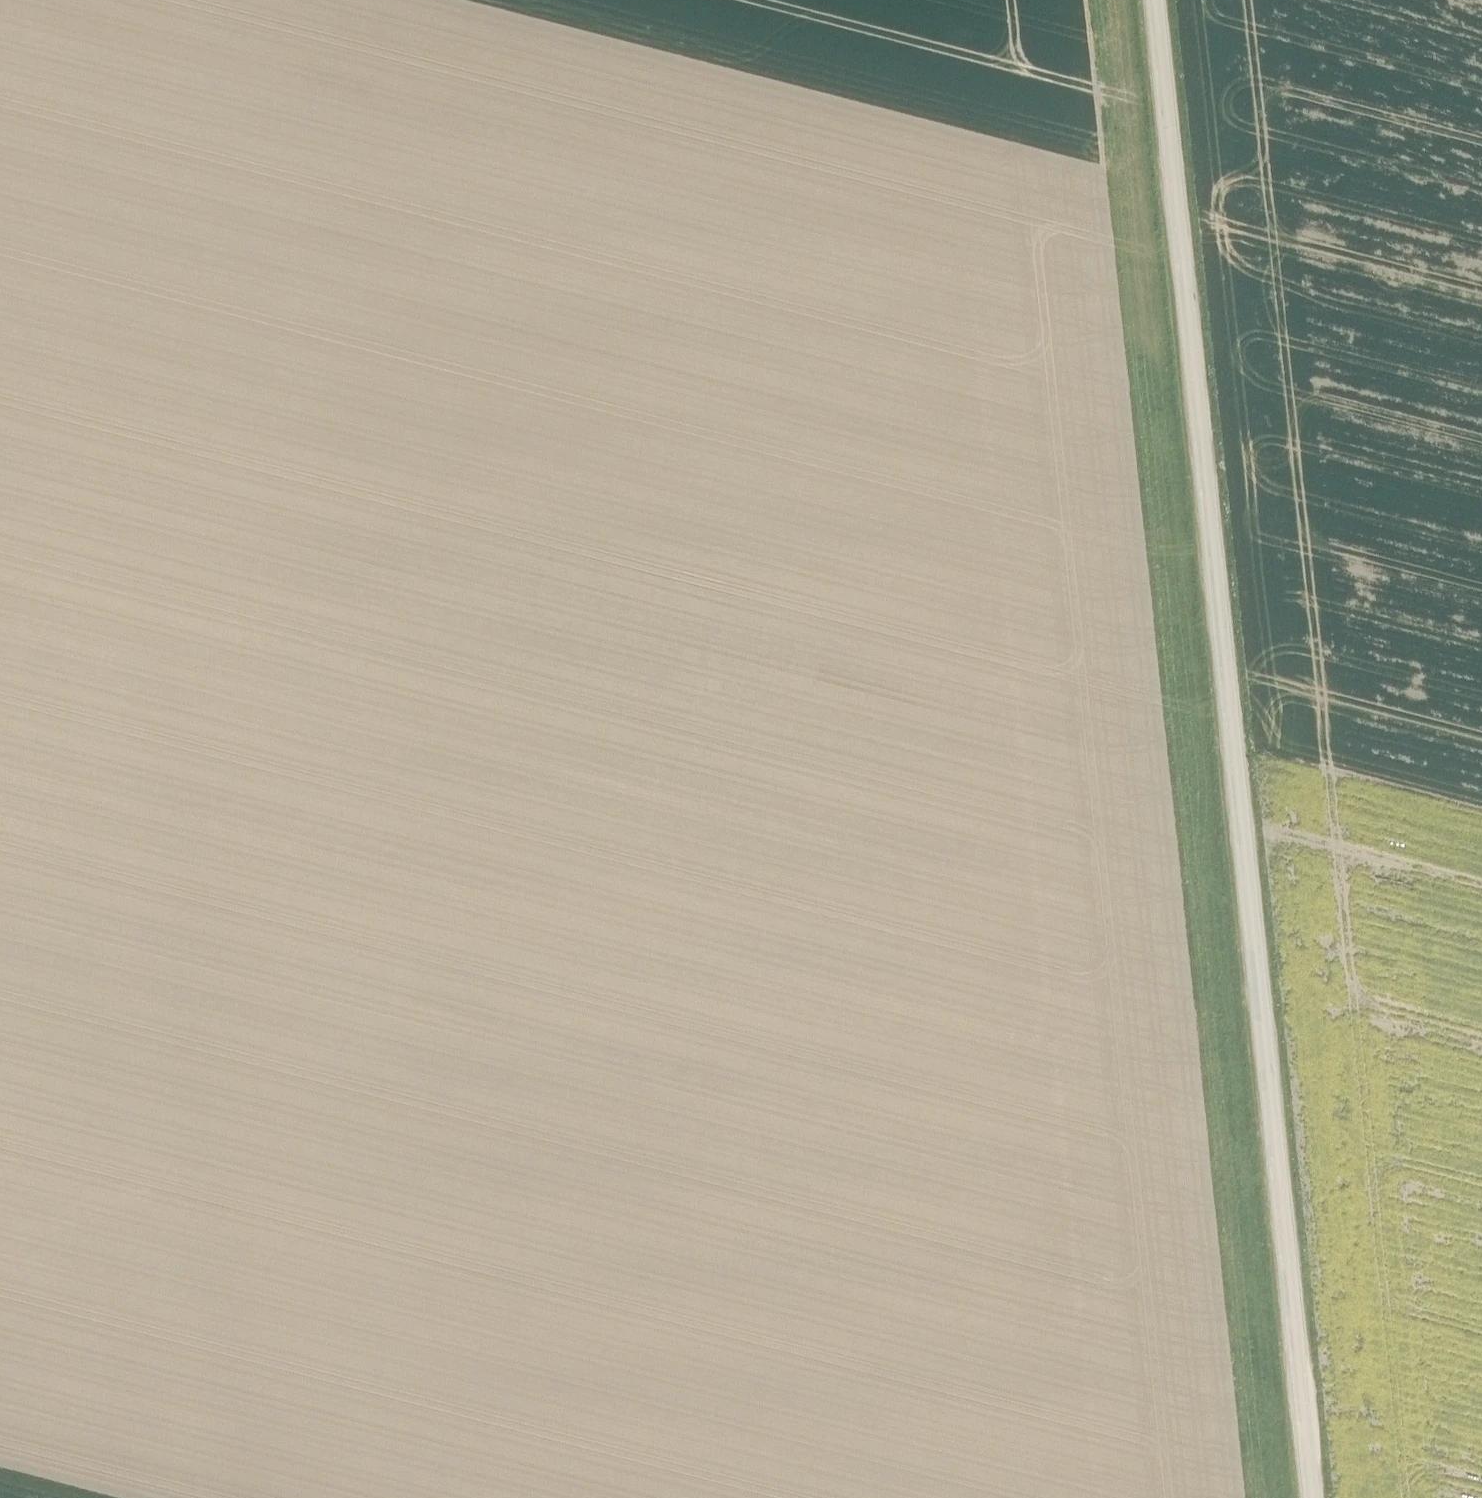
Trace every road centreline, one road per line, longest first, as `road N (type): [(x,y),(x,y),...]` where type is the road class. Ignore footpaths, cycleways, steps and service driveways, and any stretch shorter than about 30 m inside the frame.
road 1 (tertiary): [(1314,1497),(1156,0)]

